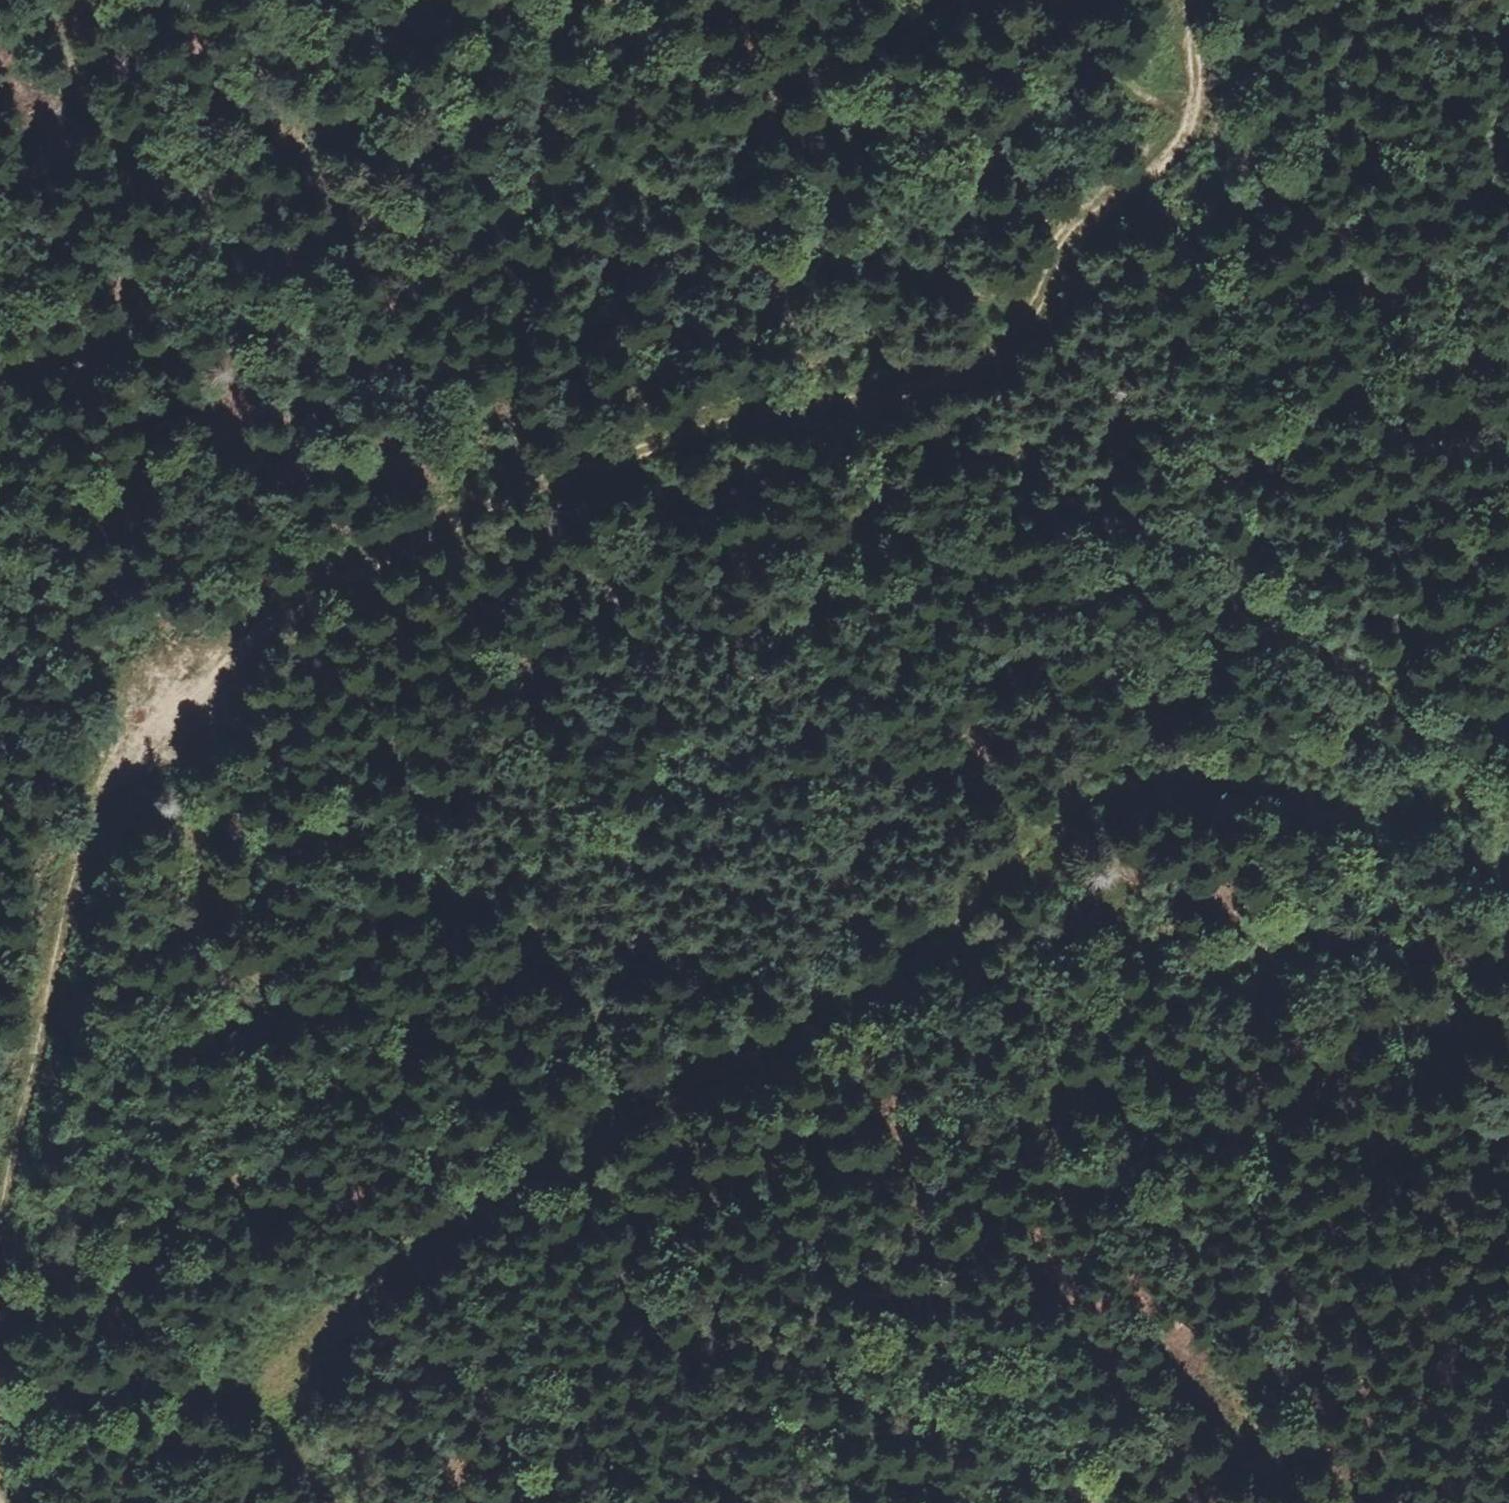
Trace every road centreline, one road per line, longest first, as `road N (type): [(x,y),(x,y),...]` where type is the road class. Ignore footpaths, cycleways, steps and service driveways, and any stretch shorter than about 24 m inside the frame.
road 1 (track): [(1177,0),(1179,84),(1119,198),(1036,316),(961,383),(638,436),(469,497),(335,561),(238,637),(131,765),(75,860),(18,1090),(0,1229)]
road 2 (track): [(1508,673),(1446,779),(1391,809),(1330,808),(1210,777),(1128,789),(1028,845),(785,1038),(561,1141),(345,1289),(239,1398)]

